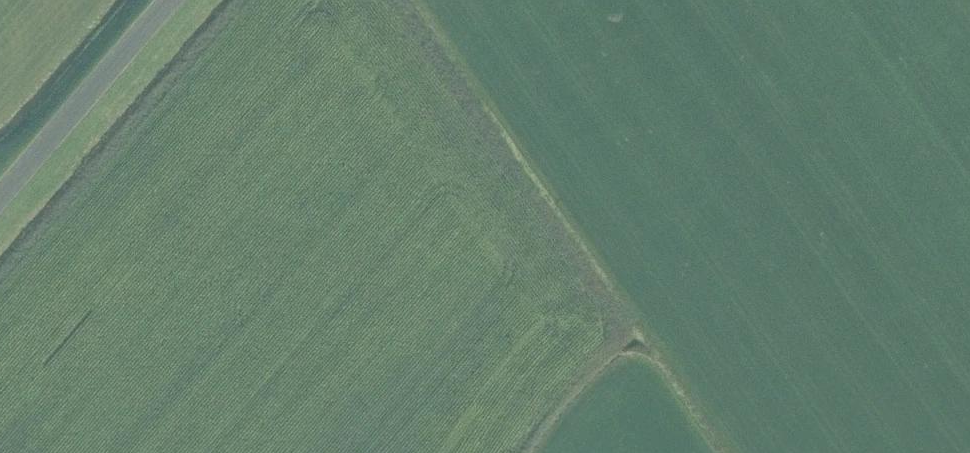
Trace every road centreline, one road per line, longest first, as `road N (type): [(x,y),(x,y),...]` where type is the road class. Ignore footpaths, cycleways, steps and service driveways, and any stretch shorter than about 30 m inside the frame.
road 1 (tertiary): [(0,197),(169,0)]

